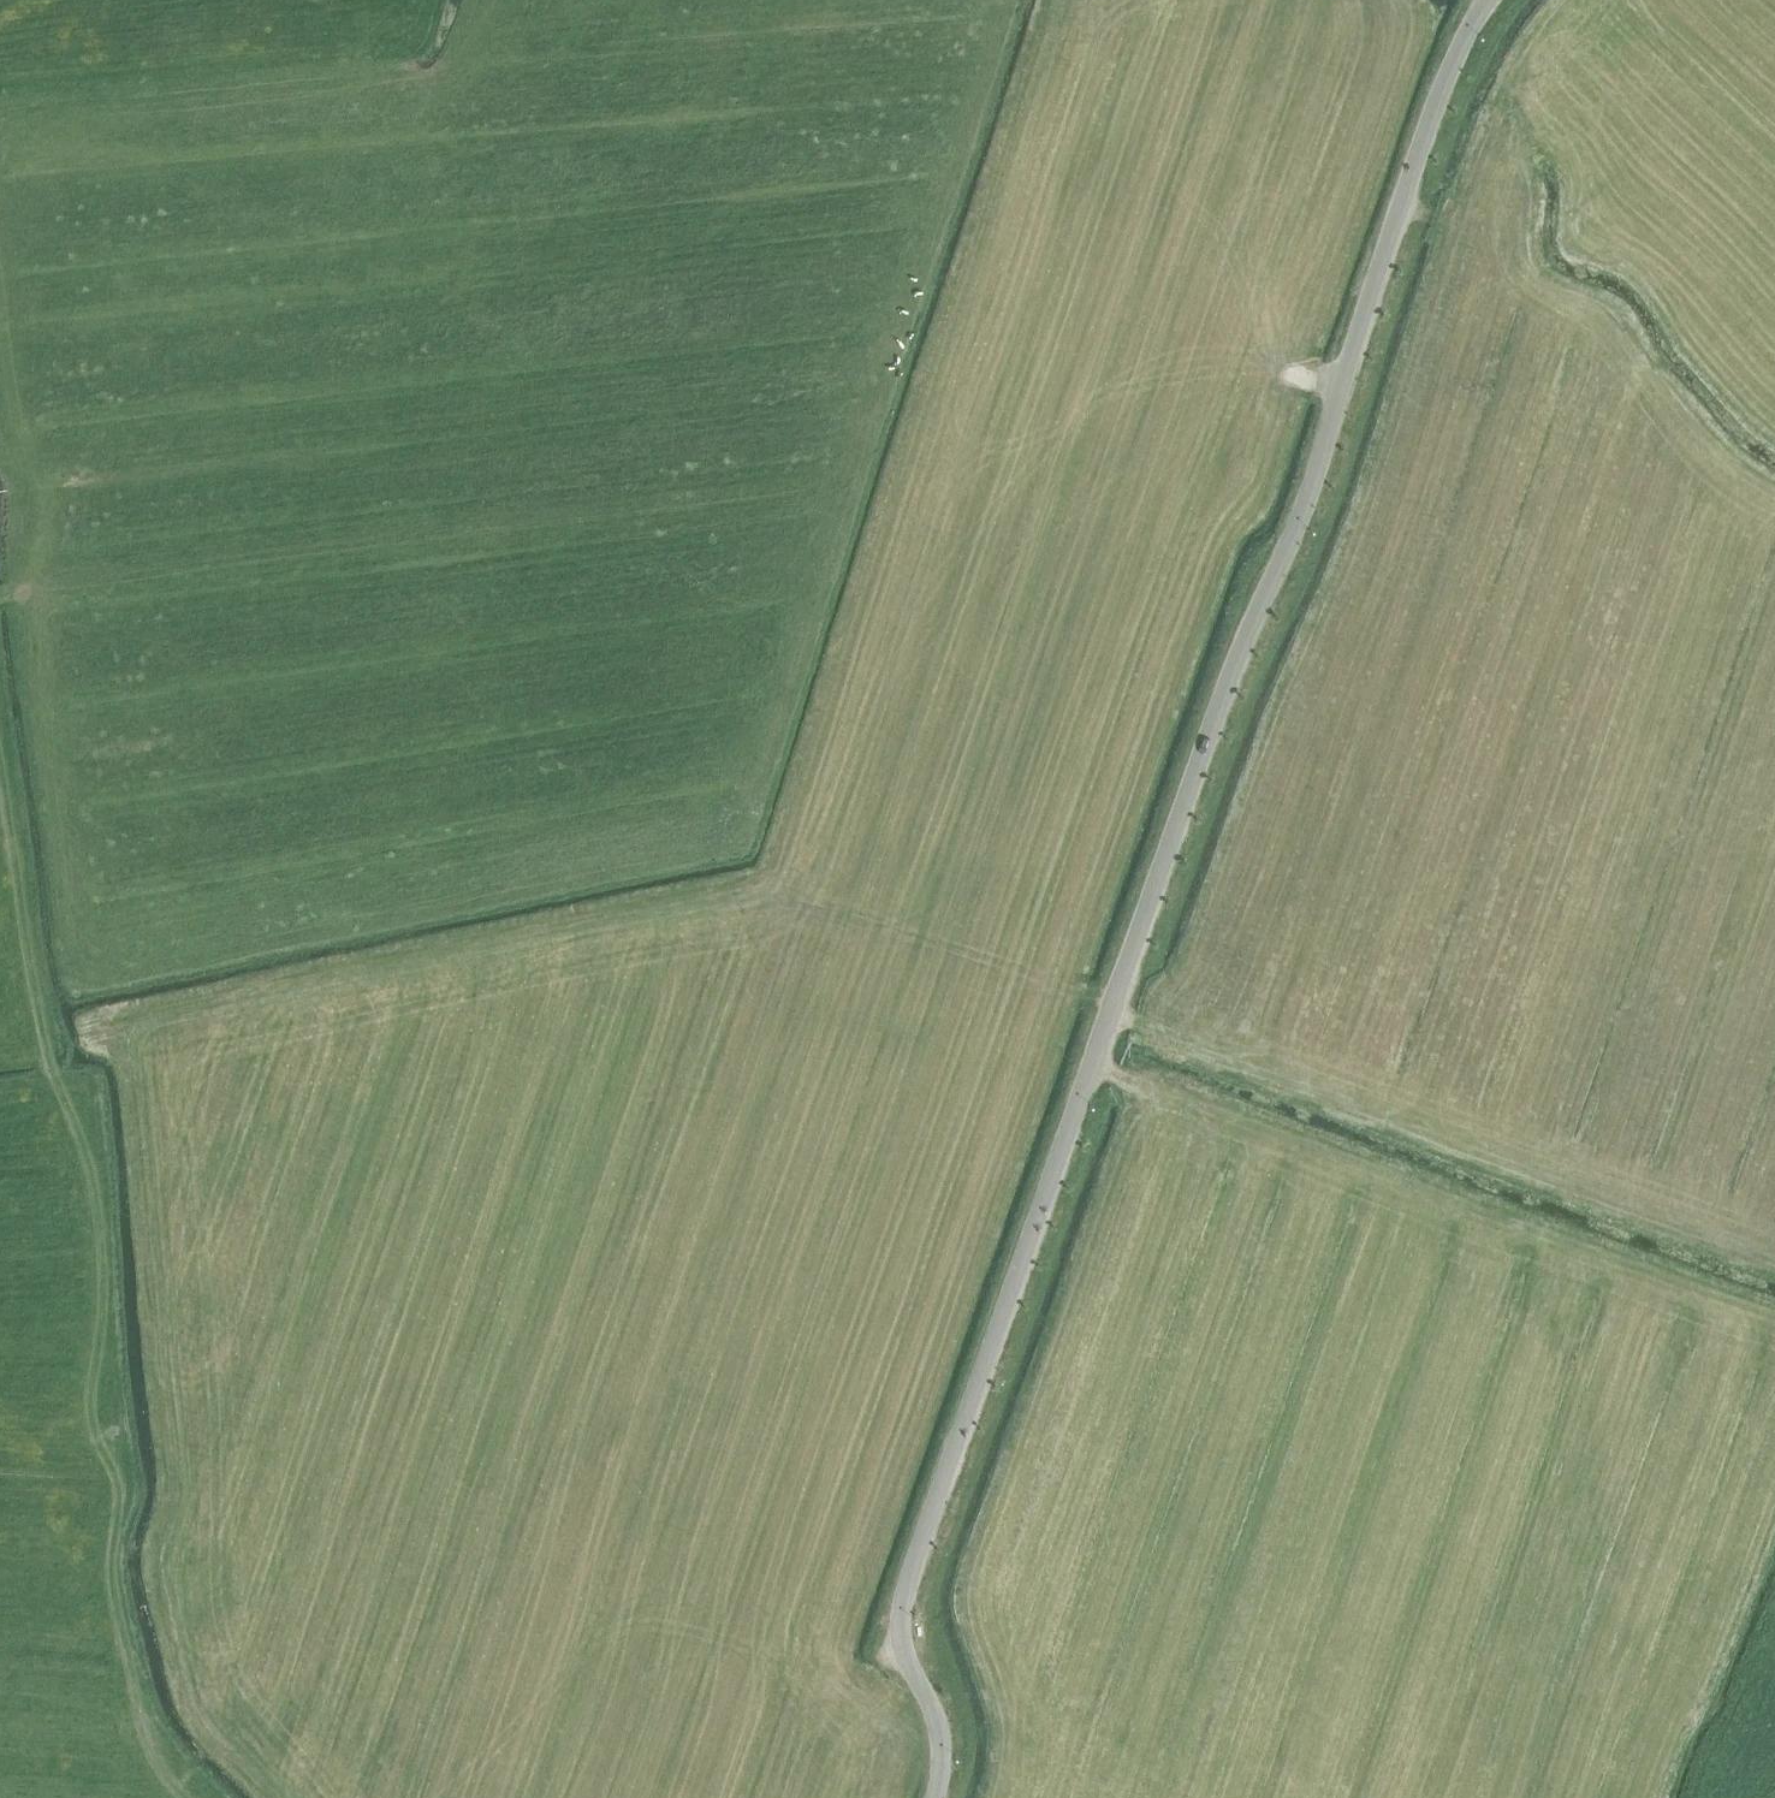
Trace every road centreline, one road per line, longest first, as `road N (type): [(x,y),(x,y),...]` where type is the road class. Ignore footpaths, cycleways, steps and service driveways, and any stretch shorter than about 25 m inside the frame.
road 1 (unclassified): [(936,1797),(940,1733),(900,1640),(902,1602),(1437,107),(1489,0)]
road 2 (track): [(72,474),(44,590),(0,603)]

